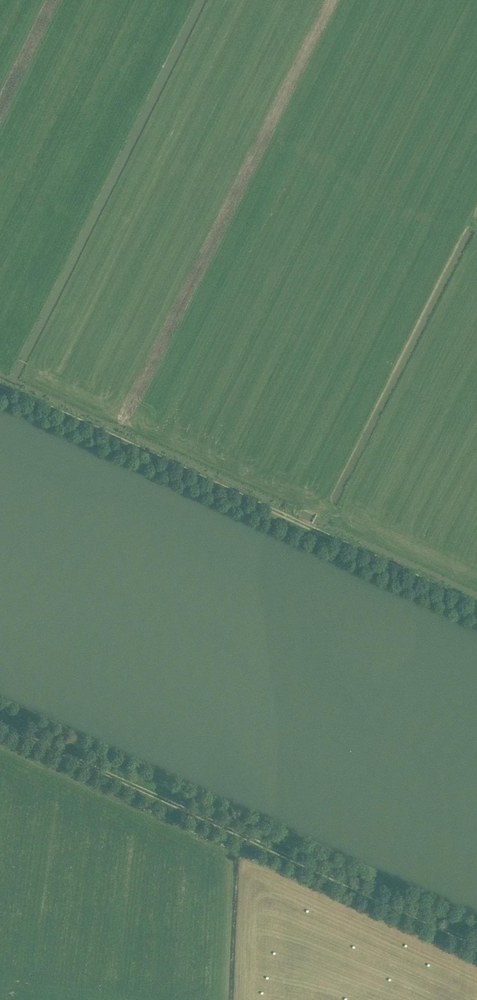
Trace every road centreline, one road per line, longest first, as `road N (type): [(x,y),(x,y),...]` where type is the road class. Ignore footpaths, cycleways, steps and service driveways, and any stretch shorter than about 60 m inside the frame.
road 1 (track): [(476,607),(0,383)]
road 2 (track): [(476,945),(0,724)]

